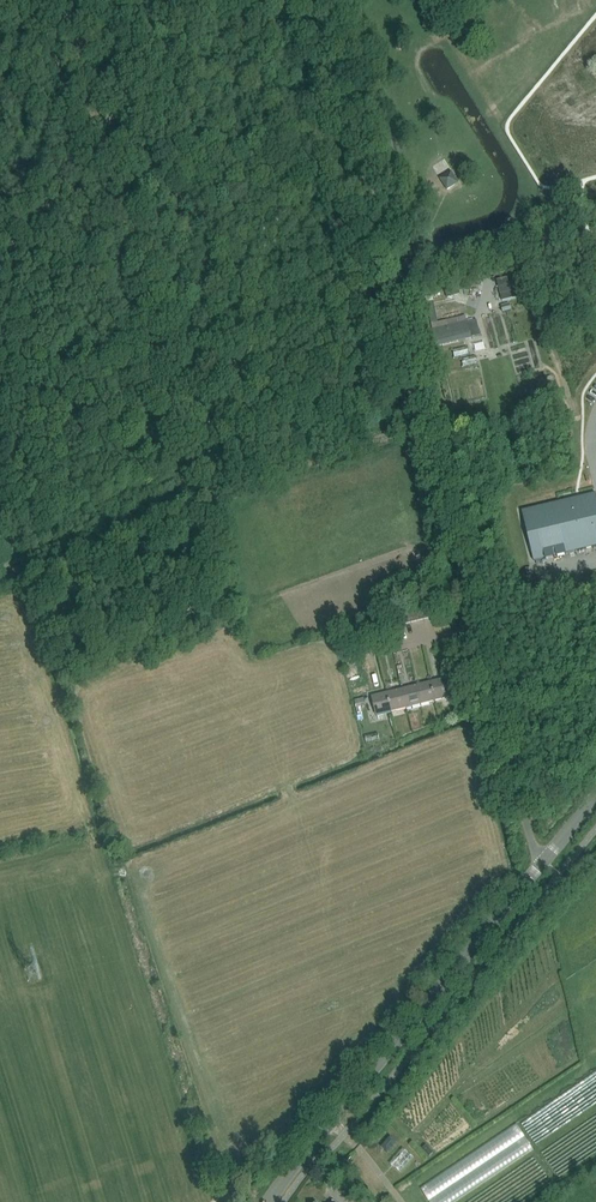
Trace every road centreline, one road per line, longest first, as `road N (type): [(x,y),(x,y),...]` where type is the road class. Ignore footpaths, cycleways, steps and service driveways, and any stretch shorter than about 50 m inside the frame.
road 1 (tertiary): [(271,1201),(545,861)]
road 2 (unclassified): [(545,861),(533,844),(474,607)]

